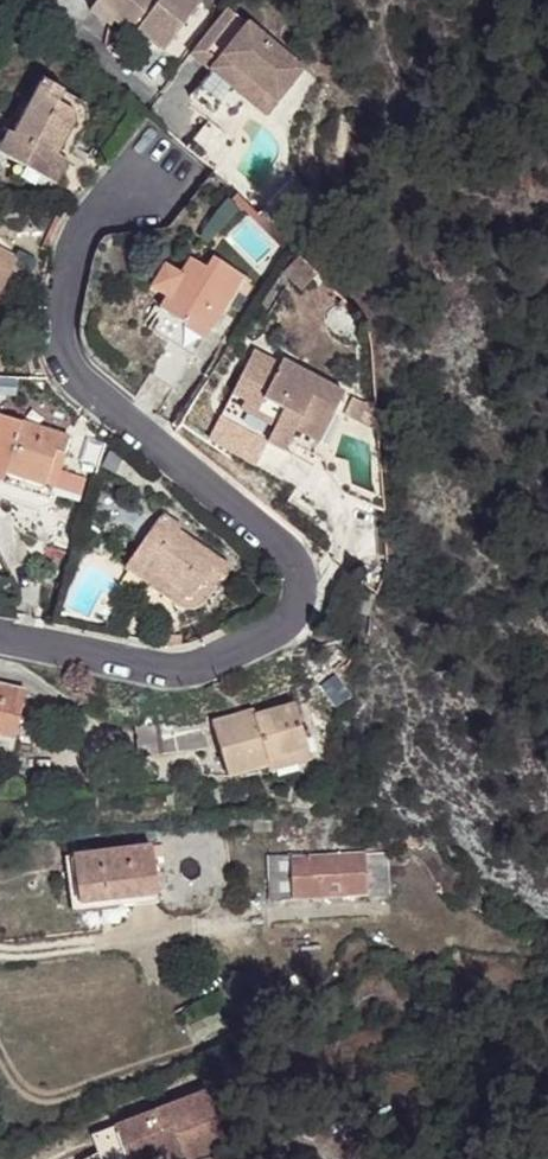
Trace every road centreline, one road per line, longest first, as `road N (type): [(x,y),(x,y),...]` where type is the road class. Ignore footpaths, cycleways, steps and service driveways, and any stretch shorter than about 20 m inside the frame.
road 1 (residential): [(0,631),(152,666),(198,664),(279,629),(298,598),(296,569),(275,539),(79,392),(59,350),(58,300),(70,256),(133,160)]
road 2 (residential): [(0,955),(381,908)]

